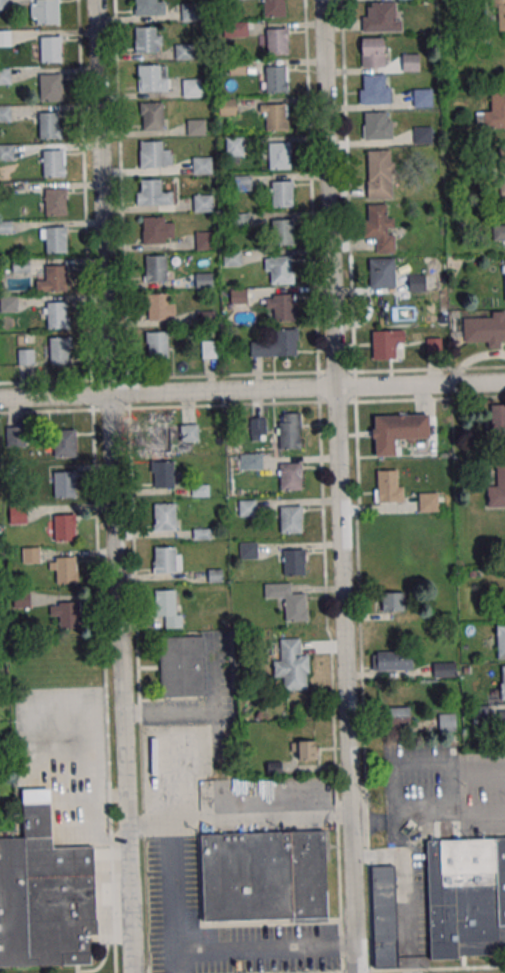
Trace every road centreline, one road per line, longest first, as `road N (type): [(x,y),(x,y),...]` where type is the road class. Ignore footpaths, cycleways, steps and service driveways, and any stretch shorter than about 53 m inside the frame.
road 1 (residential): [(133,972),(96,0)]
road 2 (residential): [(356,972),(323,0)]
road 3 (residential): [(0,399),(504,382)]

